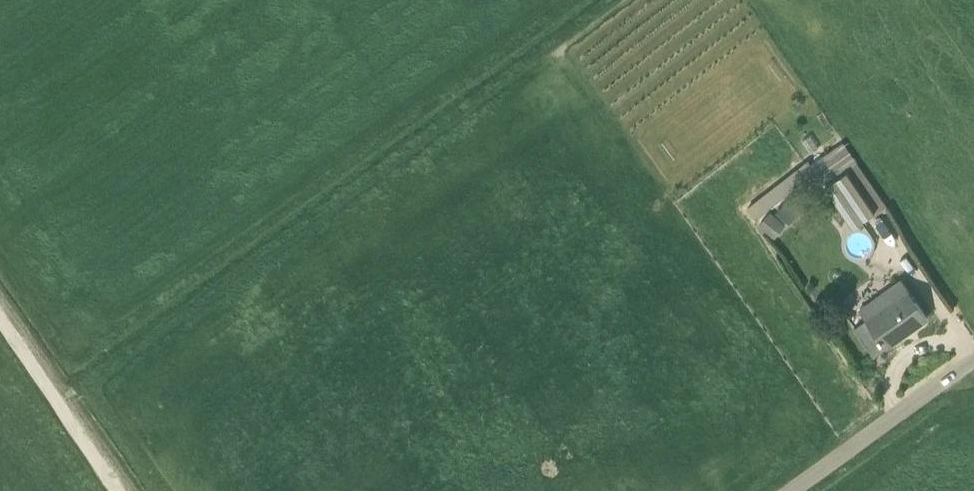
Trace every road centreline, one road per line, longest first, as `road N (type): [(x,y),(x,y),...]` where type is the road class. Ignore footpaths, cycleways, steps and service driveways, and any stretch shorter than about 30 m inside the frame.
road 1 (track): [(126,490),(0,306)]
road 2 (unclassified): [(793,490),(973,360)]

